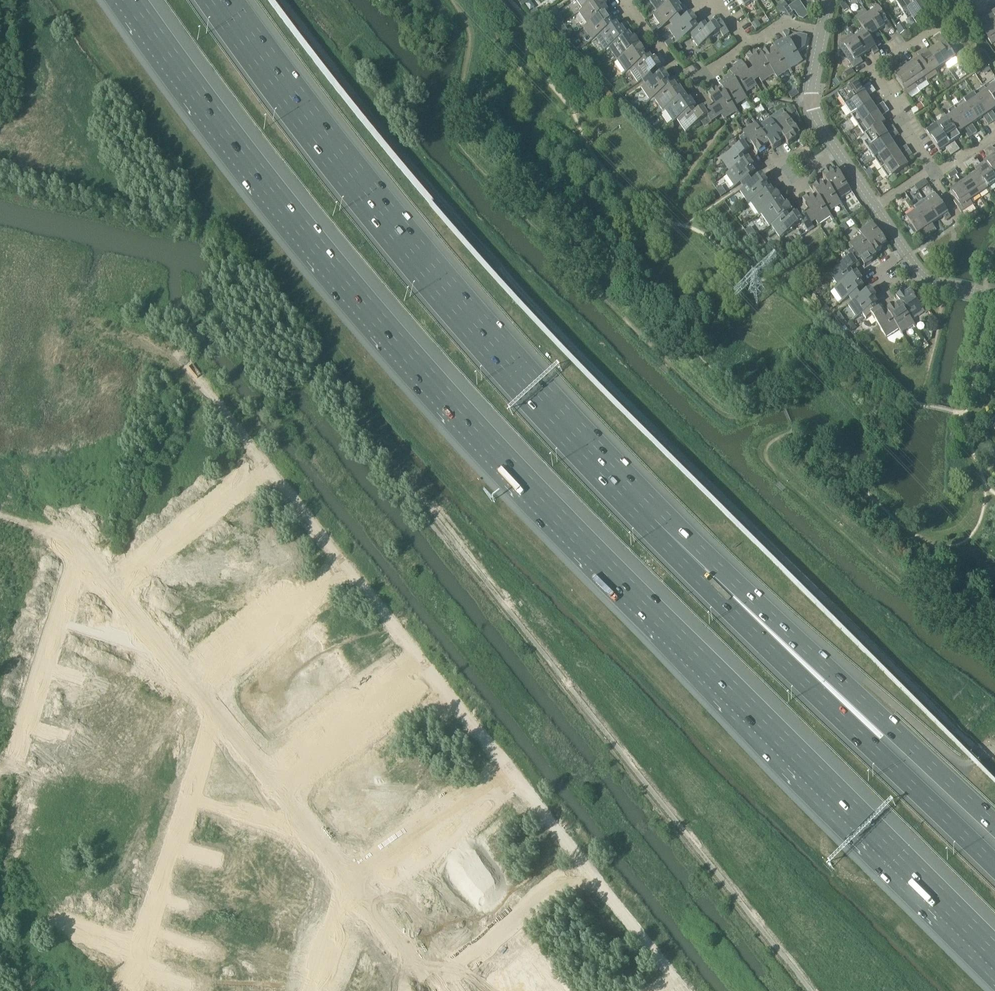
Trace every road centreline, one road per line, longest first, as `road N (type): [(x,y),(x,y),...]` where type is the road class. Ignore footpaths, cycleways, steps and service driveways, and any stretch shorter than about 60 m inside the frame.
road 1 (motorway): [(126,0),(278,205),(466,423),(994,956)]
road 2 (motorway): [(654,519),(409,243),(225,0)]
road 3 (motorway): [(994,870),(654,519)]
road 4 (motorway): [(994,825),(654,519)]
road 5 (residential): [(13,754),(77,542),(108,581)]
road 6 (residential): [(142,952),(208,737),(221,722)]
road 7 (residential): [(926,174),(865,70),(940,22)]
road 8 (residential): [(108,581),(262,460)]
road 9 (residential): [(192,686),(345,564)]
road 10 (residential): [(507,766),(353,885)]
road 11 (residential): [(268,779),(425,664)]
road 12 (residential): [(434,986),(584,863)]
road 13 (residential): [(748,50),(694,85),(627,0)]
road 14 (residential): [(584,863),(678,983)]
road 15 (residential): [(268,779),(353,885)]
road 16 (residential): [(108,581),(192,686)]
road 17 (residential): [(262,460),(345,564)]
road 18 (residential): [(425,664),(507,766)]
road 19 (residential): [(183,357),(262,460)]
road 20 (residential): [(353,885),(434,986)]
road 21 (residential): [(345,564),(425,664)]
road 22 (unclassified): [(837,153),(812,104),(824,35)]
road 23 (residential): [(507,766),(584,863)]

